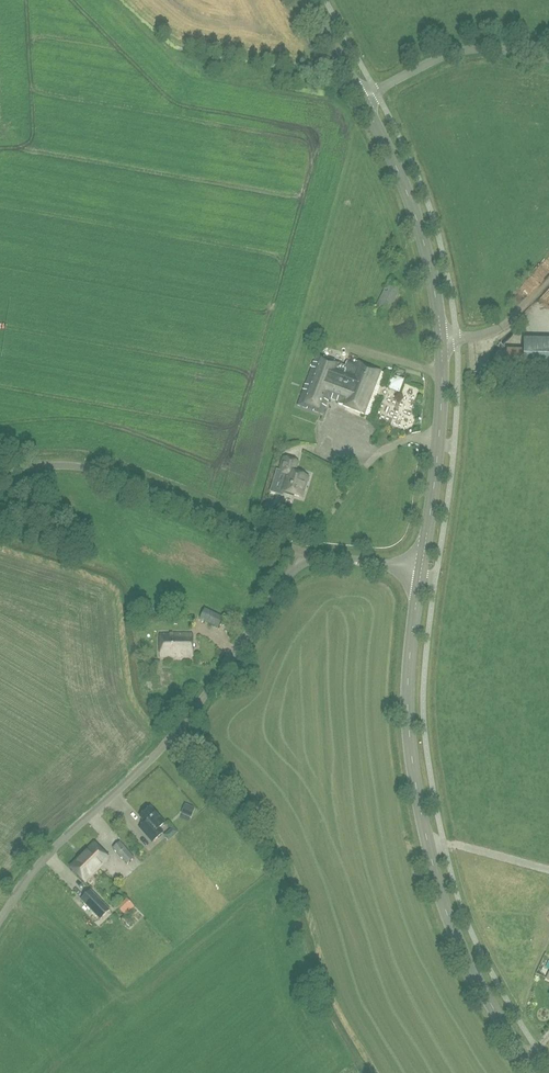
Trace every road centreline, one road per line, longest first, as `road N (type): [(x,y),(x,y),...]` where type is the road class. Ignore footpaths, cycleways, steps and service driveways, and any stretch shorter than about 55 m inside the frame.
road 1 (tertiary): [(534,1072),(455,936),(417,798),(407,686),(421,572)]
road 2 (tertiary): [(421,572),(438,445),(441,340),(413,212),(361,98)]
road 3 (unclassified): [(0,920),(42,860),(181,727),(303,553)]
road 4 (unclassified): [(303,553),(96,469),(0,469)]
road 5 (unclassified): [(361,98),(459,51),(548,59)]

